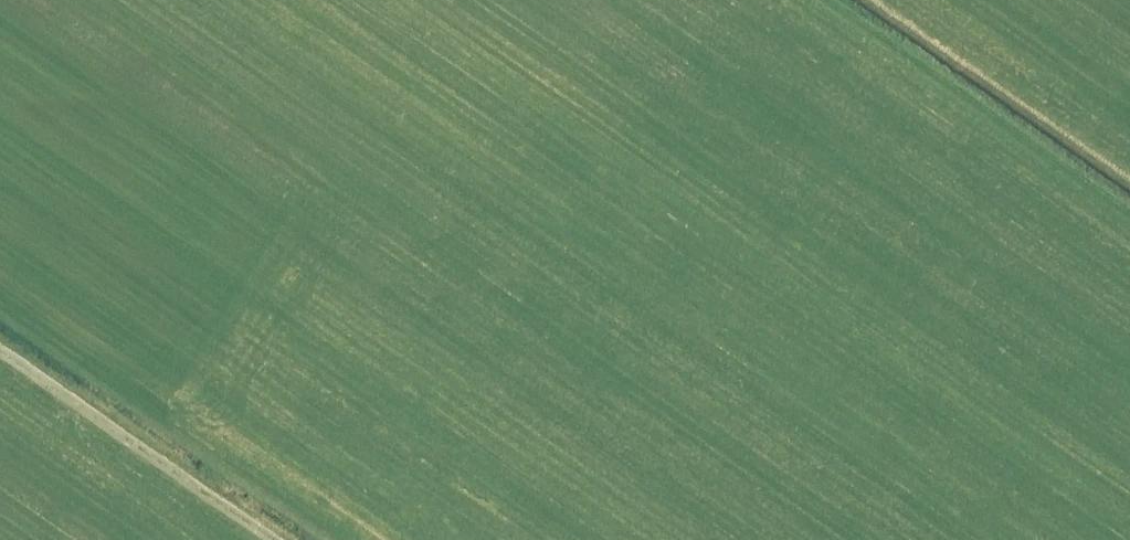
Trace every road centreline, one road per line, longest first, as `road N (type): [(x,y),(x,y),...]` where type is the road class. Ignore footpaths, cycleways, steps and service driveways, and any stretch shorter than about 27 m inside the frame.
road 1 (track): [(276,539),(0,349)]

